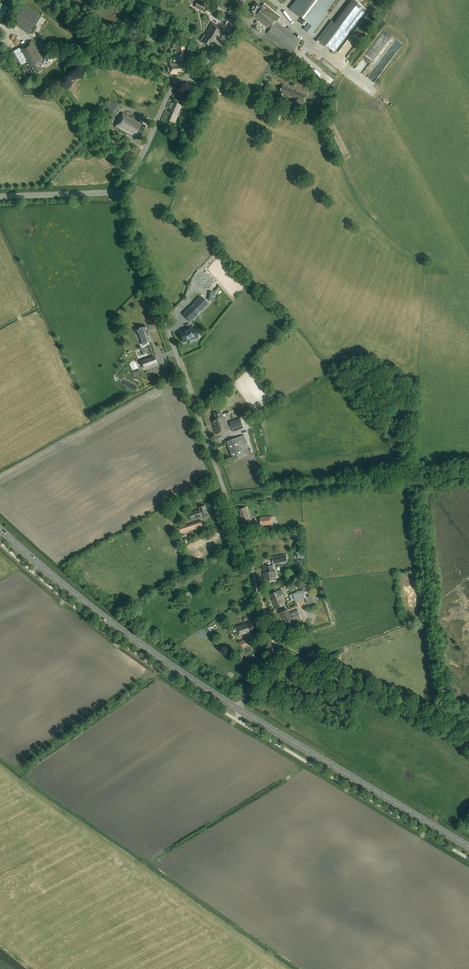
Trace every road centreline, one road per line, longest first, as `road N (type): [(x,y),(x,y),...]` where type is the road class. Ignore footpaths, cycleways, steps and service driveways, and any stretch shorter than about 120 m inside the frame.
road 1 (unclassified): [(239,709),(268,664),(271,630),(116,191)]
road 2 (primary): [(239,709),(110,623),(0,529)]
road 3 (primary): [(468,847),(239,709)]
road 4 (tertiary): [(116,191),(169,95),(213,53),(243,0)]
road 5 (track): [(468,738),(273,646)]
road 6 (track): [(398,0),(342,80),(333,113),(317,116)]

